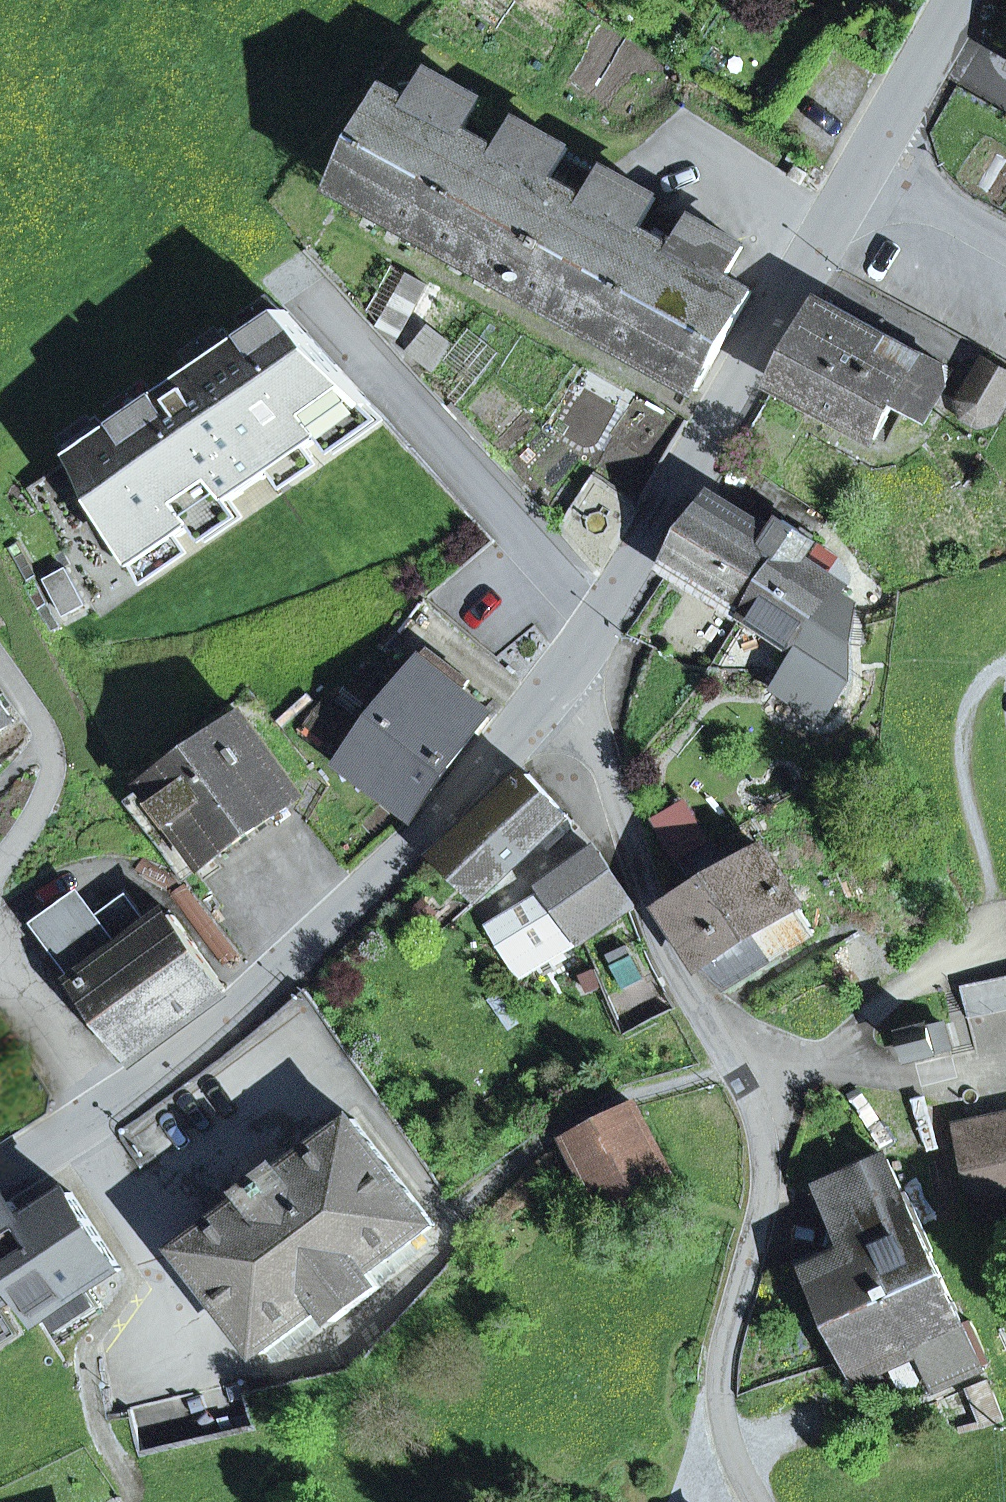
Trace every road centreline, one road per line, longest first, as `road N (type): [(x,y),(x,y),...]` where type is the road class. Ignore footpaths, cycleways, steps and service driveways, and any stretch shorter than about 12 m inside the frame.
road 1 (residential): [(552,690),(598,738),(664,944),(753,1104),(764,1187),(720,1388),(740,1474),(756,1501)]
road 2 (tertiary): [(552,690),(508,752),(244,1007),(0,1177)]
road 3 (tertiary): [(864,166),(552,690)]
road 4 (tertiary): [(964,0),(864,166)]
road 5 (residential): [(1005,248),(864,166)]

